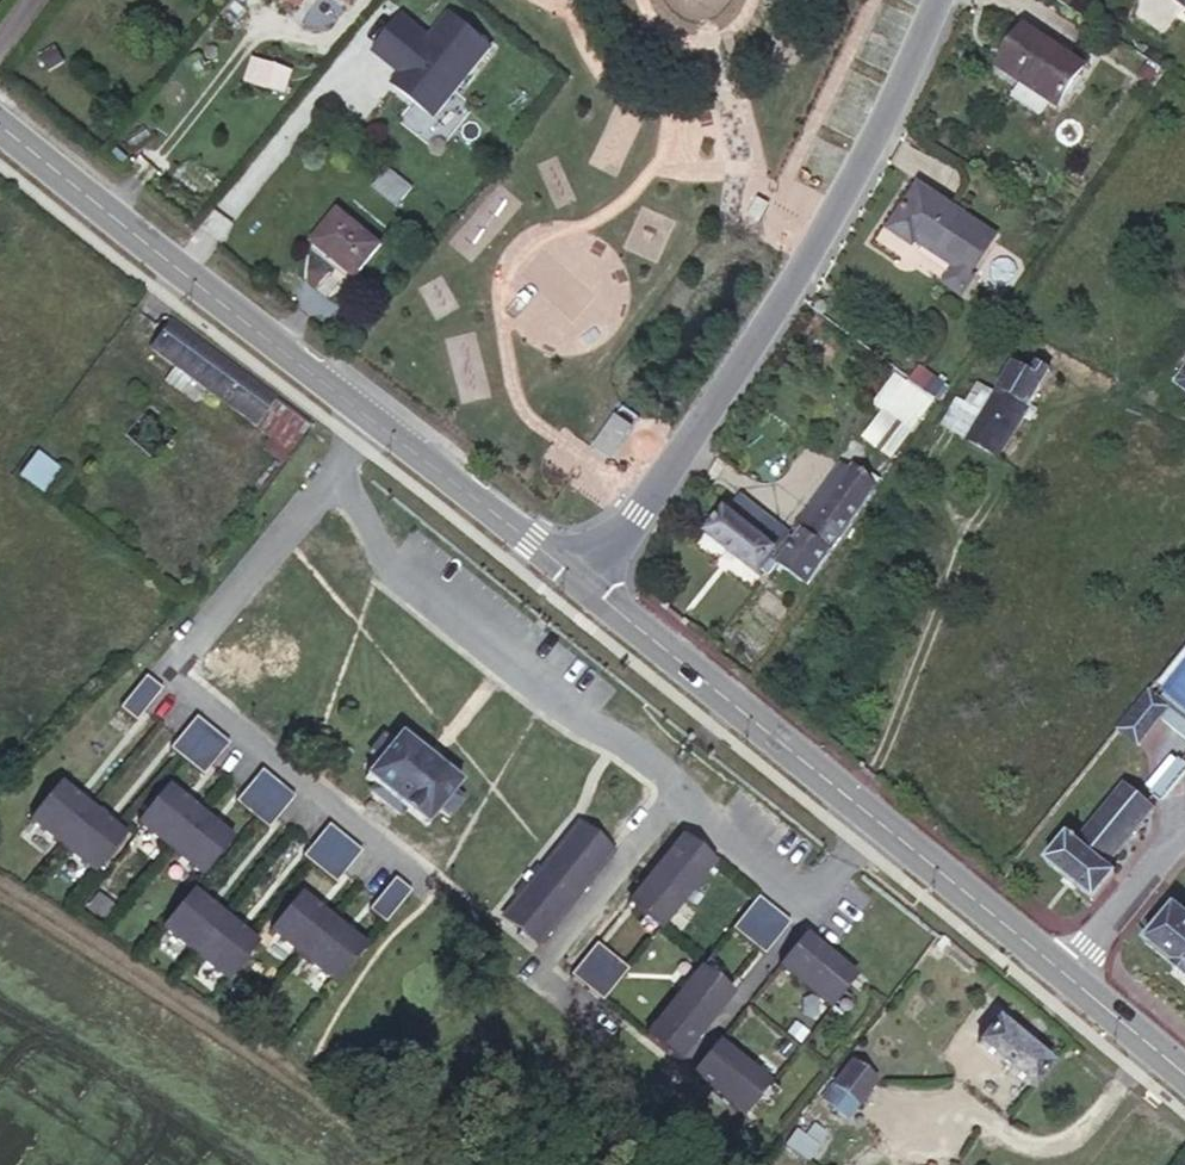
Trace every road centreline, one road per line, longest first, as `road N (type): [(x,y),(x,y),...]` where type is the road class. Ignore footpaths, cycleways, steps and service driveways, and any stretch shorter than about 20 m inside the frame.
road 1 (residential): [(585,585),(848,191),(944,0)]
road 2 (residential): [(437,887),(194,690),(193,642),(338,471)]
road 3 (track): [(0,887),(290,1061),(422,1164)]
road 4 (residential): [(338,471),(387,574),(677,799)]
road 5 (secondary): [(0,124),(370,413)]
road 6 (secondary): [(585,585),(891,830)]
road 7 (secondary): [(370,413),(585,585)]
road 8 (residential): [(677,799),(802,897),(891,830)]
road 9 (secondary): [(891,830),(1067,974)]
road 10 (residential): [(545,967),(677,799)]
road 11 (residential): [(1179,831),(1067,974)]
road 12 (secondary): [(1067,974),(1184,1072)]

